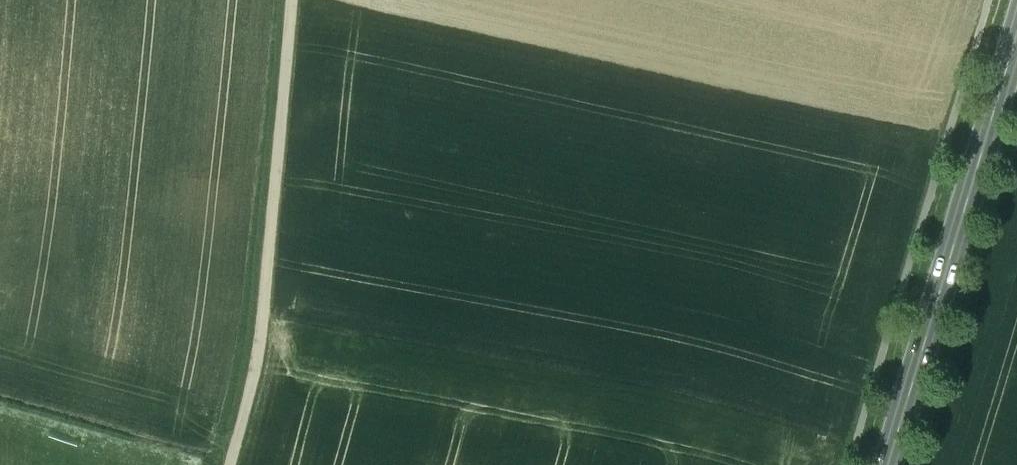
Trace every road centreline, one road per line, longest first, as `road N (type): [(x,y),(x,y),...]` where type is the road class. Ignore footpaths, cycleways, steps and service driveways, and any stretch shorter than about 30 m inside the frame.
road 1 (track): [(231,464),(262,326),(292,0)]
road 2 (primary): [(1016,27),(886,464)]

